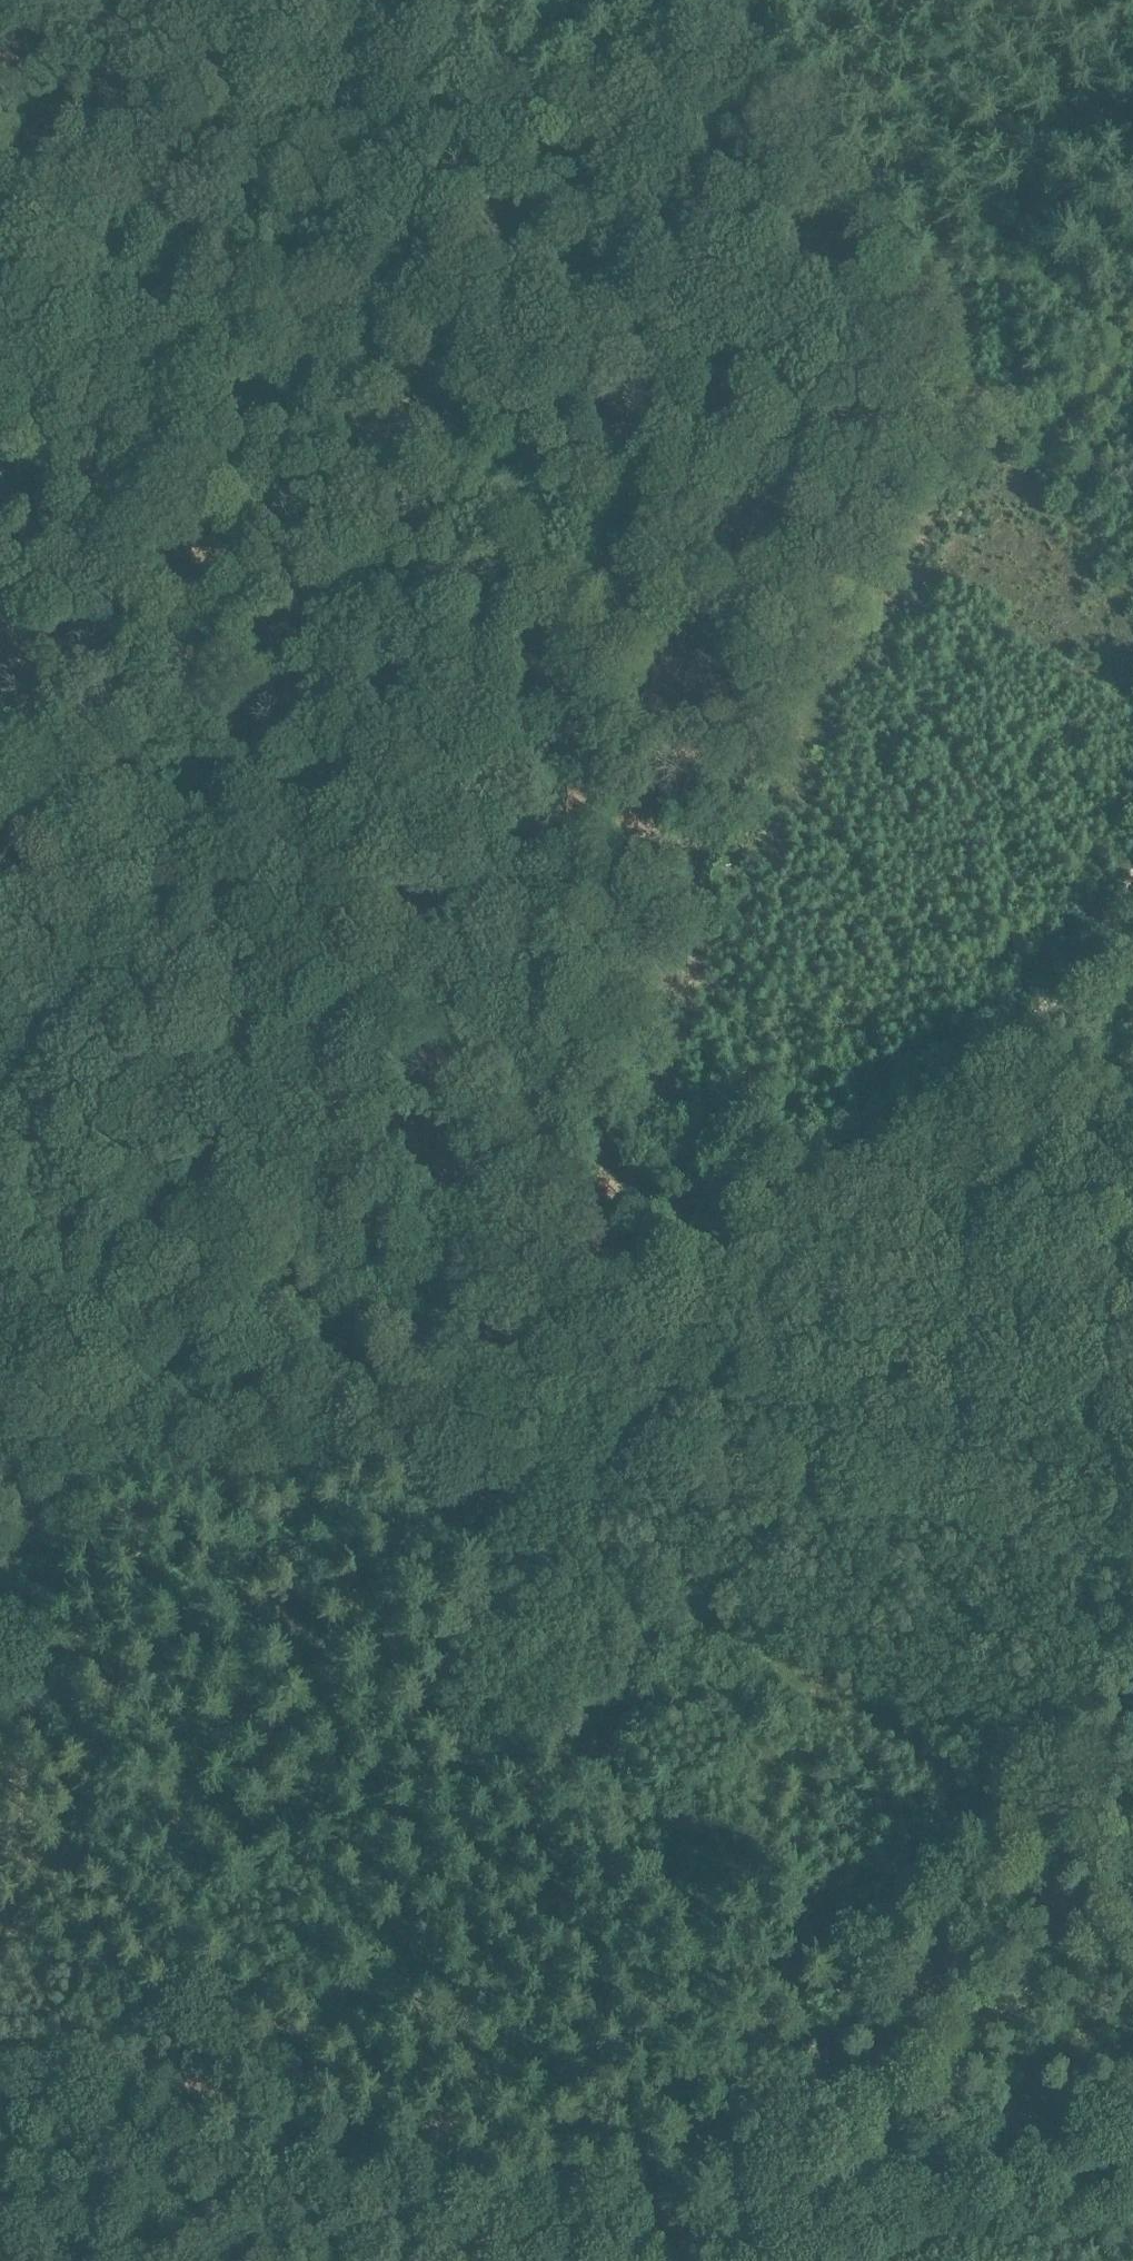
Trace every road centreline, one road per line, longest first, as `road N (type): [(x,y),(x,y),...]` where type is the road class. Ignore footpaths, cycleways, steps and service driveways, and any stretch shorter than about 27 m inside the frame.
road 1 (track): [(851,2181),(582,2185),(0,2062)]
road 2 (track): [(1132,940),(1113,979),(975,1066),(899,1136),(660,1422)]
road 3 (track): [(0,1478),(226,1480),(486,1420),(660,1422)]
road 4 (track): [(660,1422),(1132,1495)]
road 5 (track): [(1132,2165),(851,2181)]

